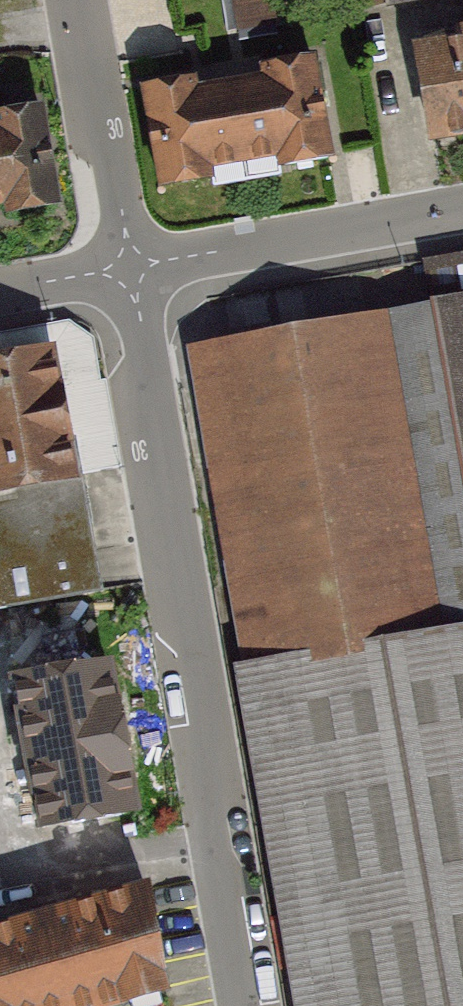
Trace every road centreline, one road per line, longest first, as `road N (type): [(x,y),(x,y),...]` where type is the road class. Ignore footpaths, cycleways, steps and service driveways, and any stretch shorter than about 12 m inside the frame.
road 1 (residential): [(132,269),(242,1005)]
road 2 (residential): [(132,269),(462,211)]
road 3 (residential): [(80,0),(132,269)]
road 4 (residential): [(0,293),(132,269)]

